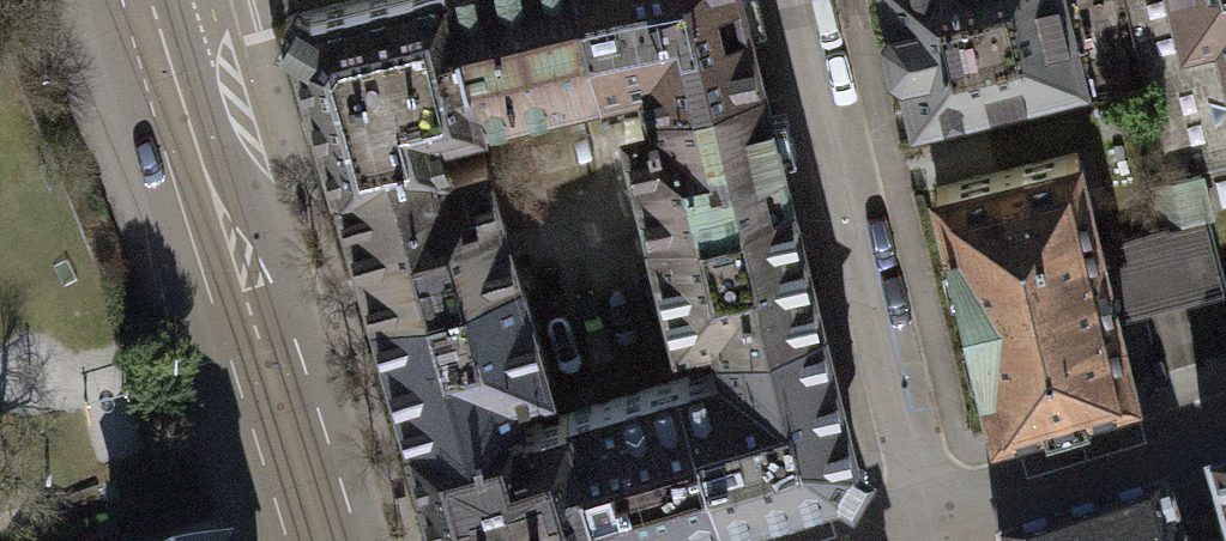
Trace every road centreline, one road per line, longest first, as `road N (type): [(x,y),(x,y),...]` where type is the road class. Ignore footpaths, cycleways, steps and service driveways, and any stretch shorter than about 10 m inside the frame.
road 1 (tertiary): [(145,0),(320,540)]
road 2 (residential): [(794,0),(927,524)]
road 3 (residential): [(927,524),(1225,428)]

